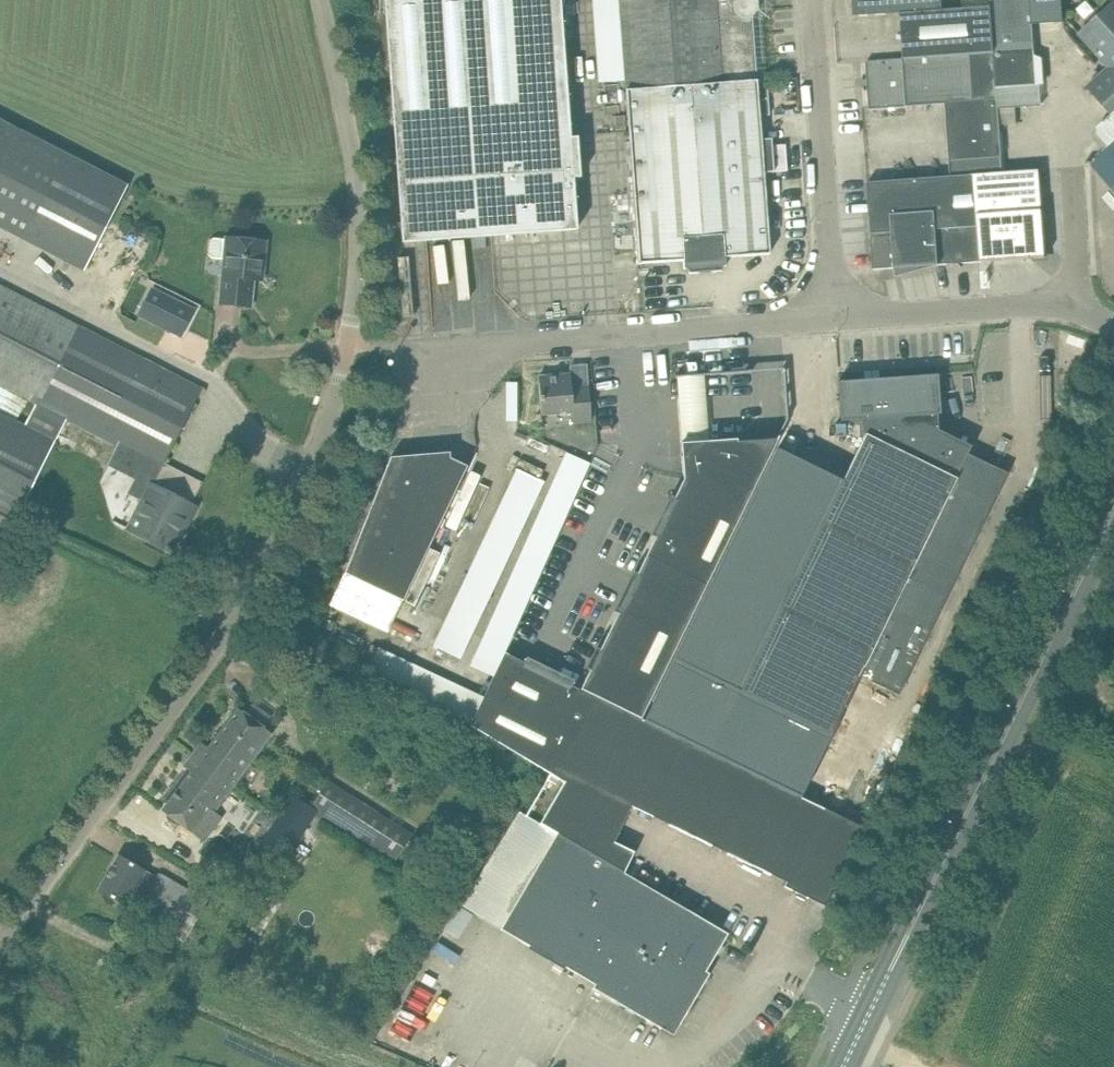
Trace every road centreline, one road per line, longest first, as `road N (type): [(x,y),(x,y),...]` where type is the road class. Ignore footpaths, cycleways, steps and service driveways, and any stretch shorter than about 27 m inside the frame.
road 1 (unclassified): [(0,906),(239,616),(310,490),(346,350),(357,267),(355,176),(317,0)]
road 2 (tertiary): [(844,1066),(1113,519)]
road 3 (residential): [(832,321),(394,347)]
road 4 (residential): [(832,321),(809,0)]
road 5 (residential): [(1113,331),(1074,306),(832,321)]

